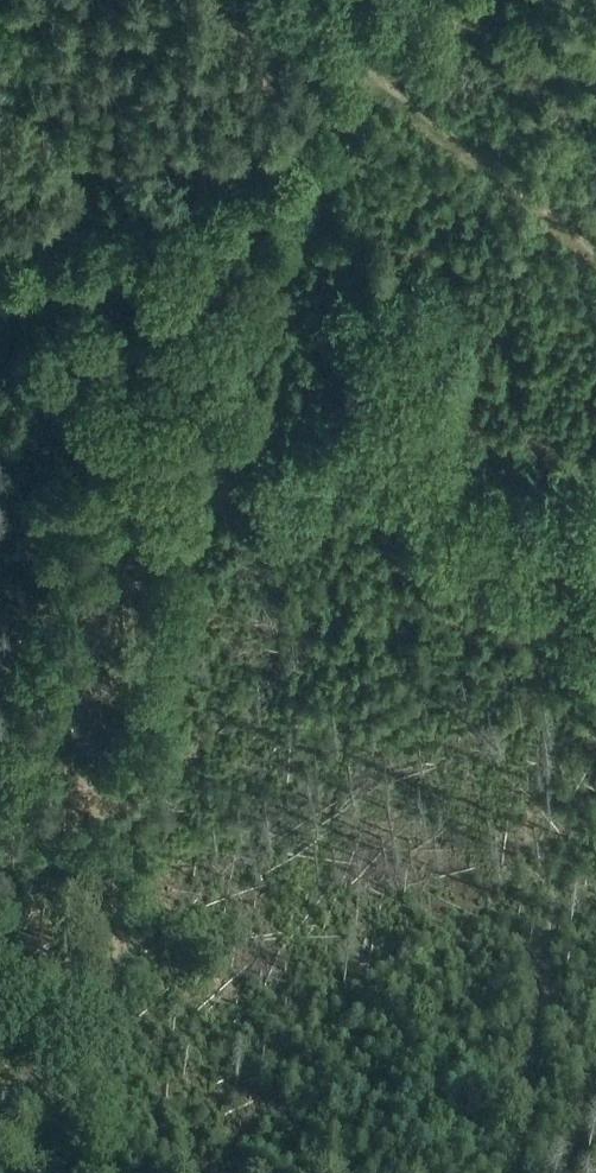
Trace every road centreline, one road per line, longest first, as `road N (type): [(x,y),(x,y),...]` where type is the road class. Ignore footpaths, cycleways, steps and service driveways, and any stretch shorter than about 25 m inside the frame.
road 1 (track): [(595,274),(366,96)]
road 2 (track): [(366,96),(241,0)]

